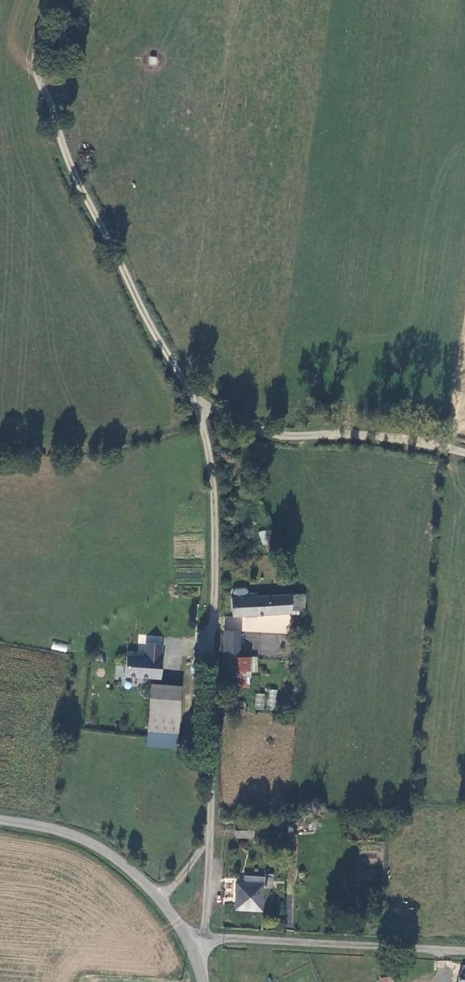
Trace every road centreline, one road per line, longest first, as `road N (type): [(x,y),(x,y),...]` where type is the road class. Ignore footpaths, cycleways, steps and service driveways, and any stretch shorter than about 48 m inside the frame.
road 1 (unclassified): [(53,0),(39,40),(40,76),(68,158),(198,408),(211,452),(210,835)]
road 2 (track): [(198,408),(277,433),(386,436),(464,451)]
road 3 (unclassified): [(464,952),(205,940)]
road 4 (unclassified): [(159,899),(92,844),(0,821)]

